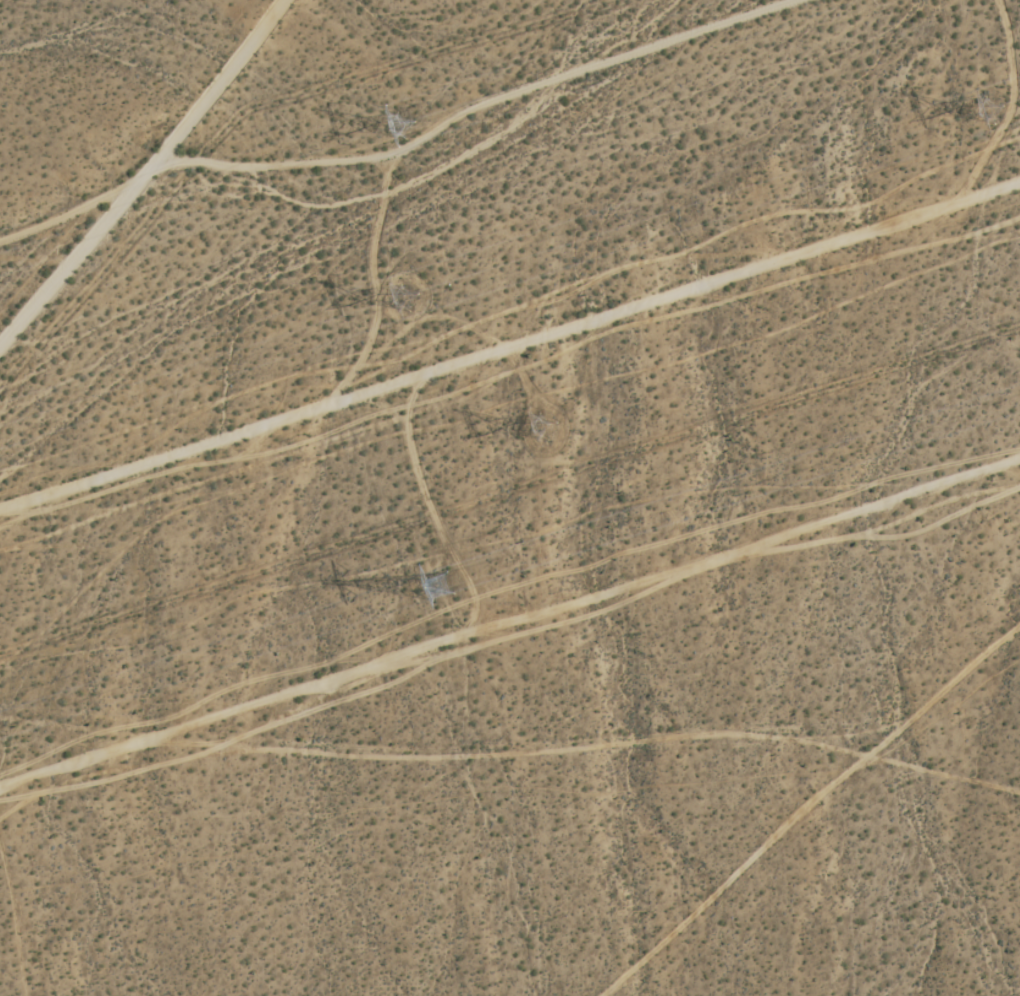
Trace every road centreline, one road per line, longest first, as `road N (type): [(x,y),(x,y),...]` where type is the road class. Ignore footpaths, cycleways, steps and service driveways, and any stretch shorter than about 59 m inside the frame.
road 1 (track): [(1019,451),(0,776)]
road 2 (track): [(0,493),(1019,170)]
road 3 (track): [(1019,794),(850,749),(737,739),(517,748),(141,731)]
road 4 (track): [(1019,615),(595,995)]
road 5 (residential): [(0,336),(264,0)]

